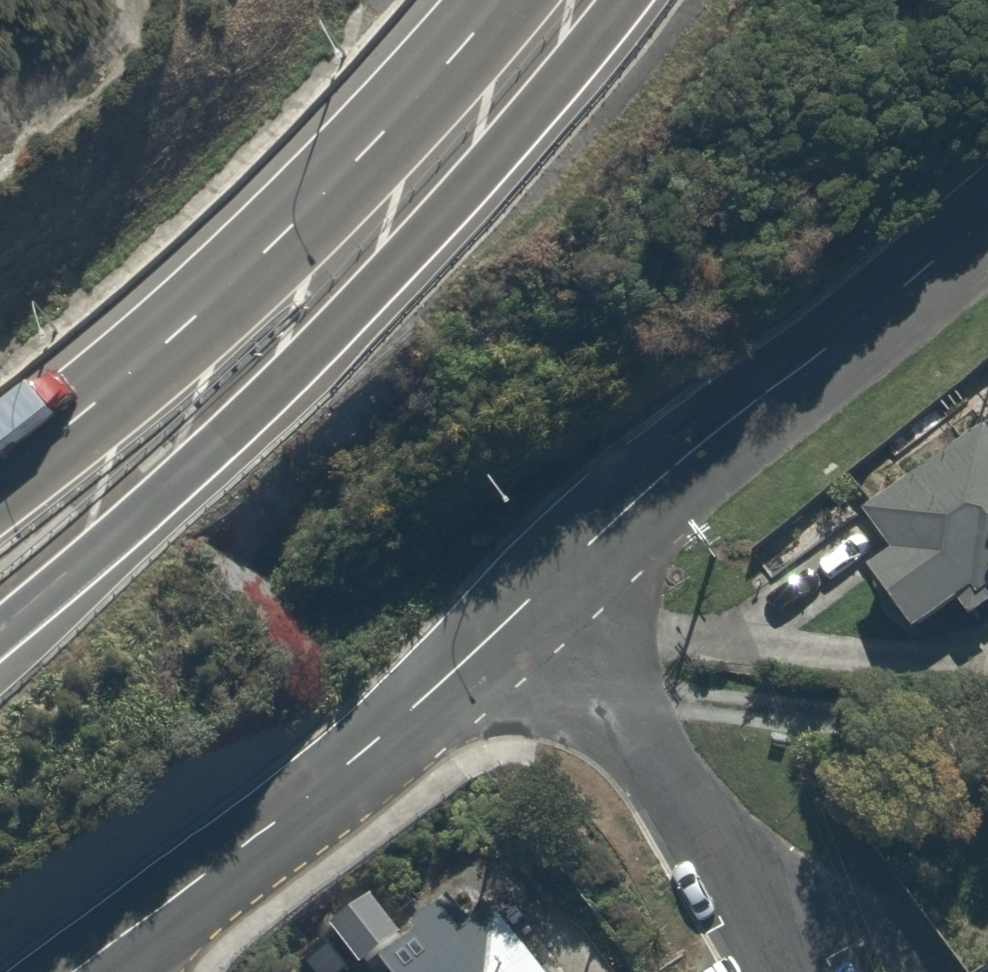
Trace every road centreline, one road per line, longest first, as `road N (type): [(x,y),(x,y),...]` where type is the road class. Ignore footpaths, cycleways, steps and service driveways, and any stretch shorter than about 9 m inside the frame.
road 1 (trunk): [(616,0),(405,245),(216,433),(0,624)]
road 2 (trunk): [(0,465),(188,310),(356,149),(490,0)]
road 3 (residential): [(546,571),(433,699),(99,971)]
road 4 (residential): [(987,261),(546,571)]
road 5 (residential): [(778,971),(546,571)]

